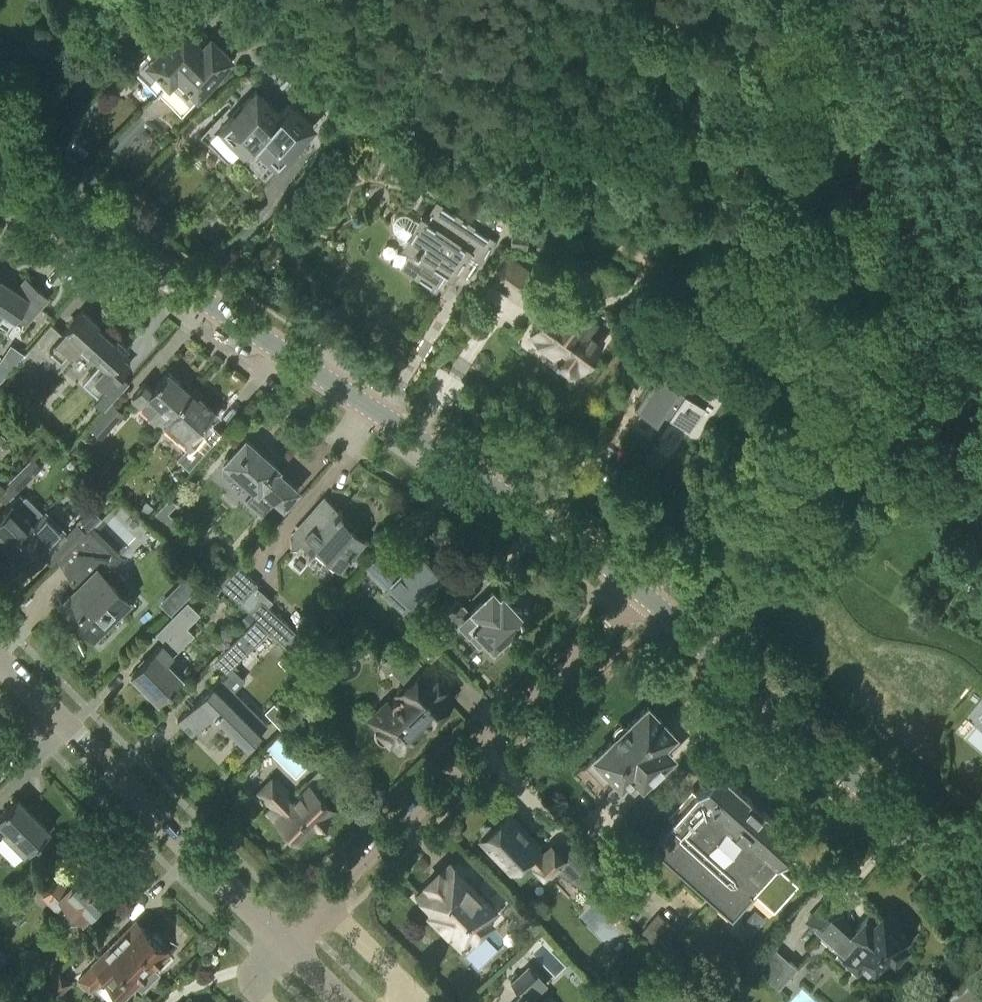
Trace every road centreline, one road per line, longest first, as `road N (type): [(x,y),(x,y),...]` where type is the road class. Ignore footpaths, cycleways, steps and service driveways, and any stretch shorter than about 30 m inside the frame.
road 1 (secondary): [(643,595),(119,248),(0,188)]
road 2 (secondary): [(981,895),(643,595)]
road 3 (residential): [(323,904),(643,595)]
road 4 (residential): [(273,943),(0,668)]
road 5 (residential): [(400,1001),(403,986),(323,904)]

